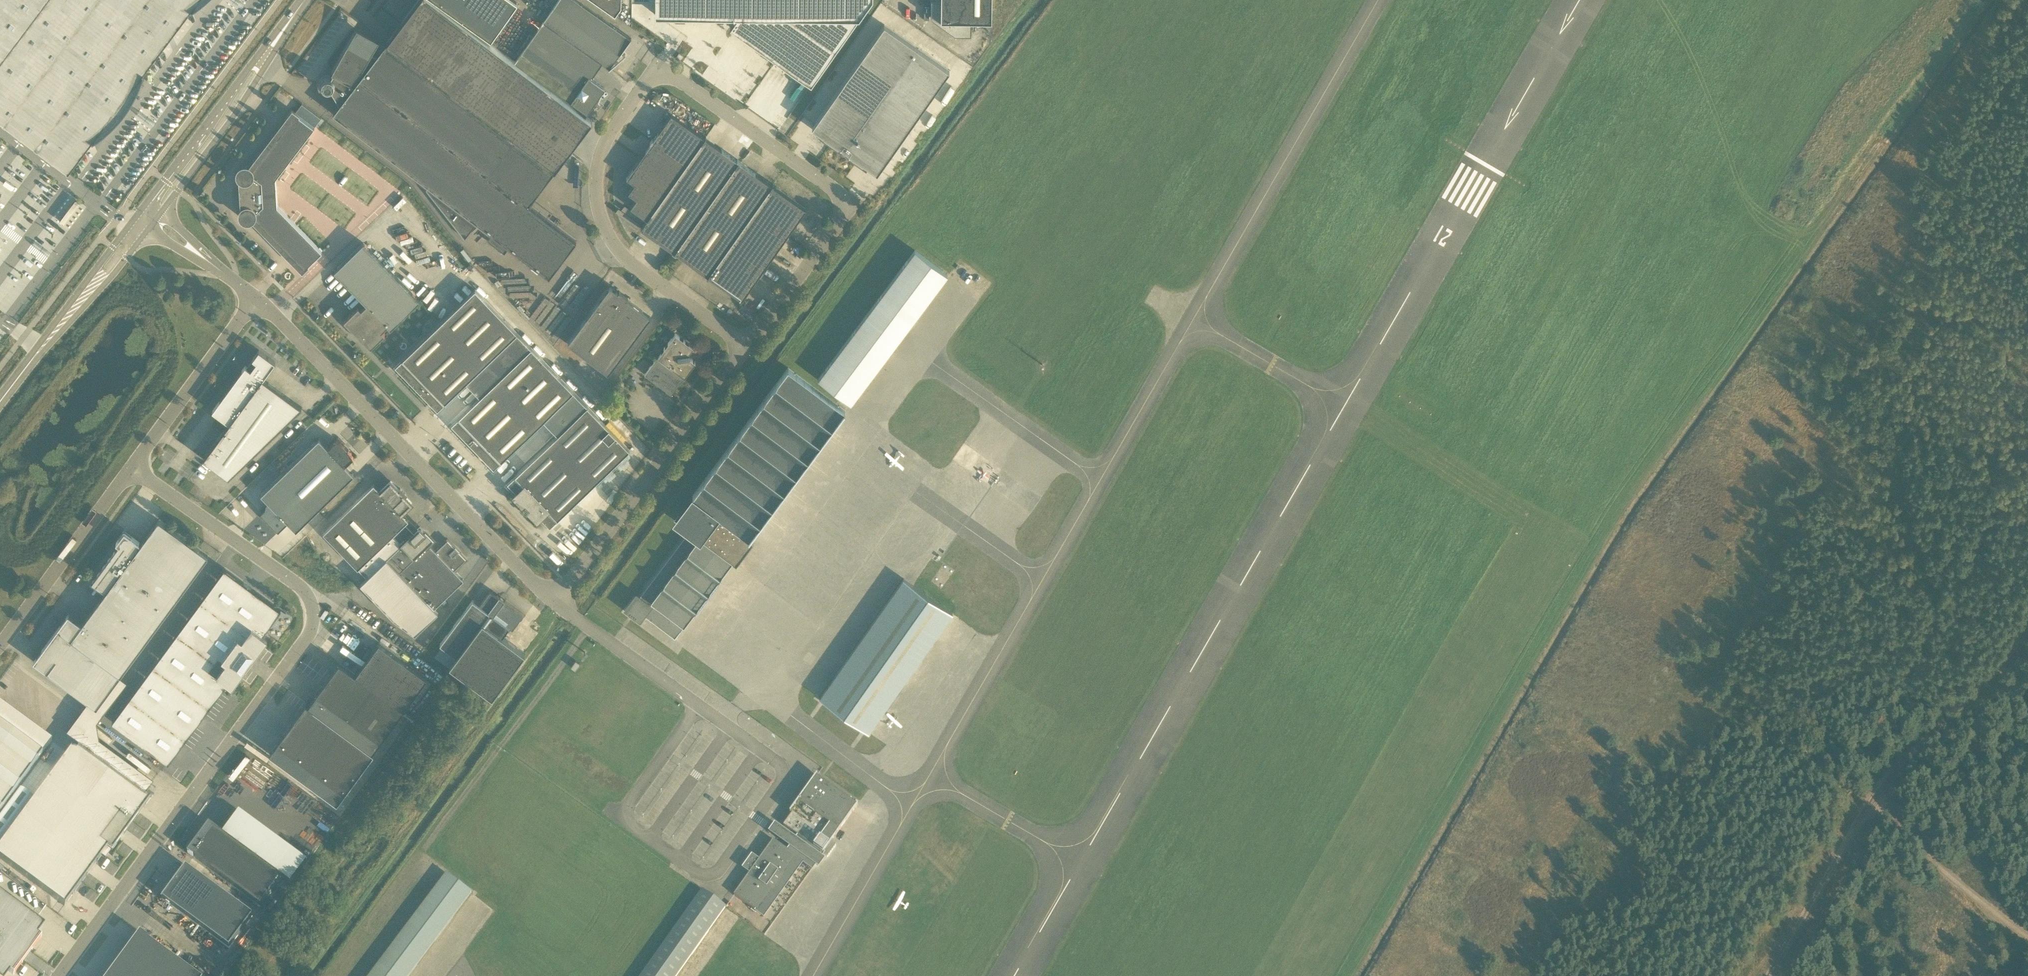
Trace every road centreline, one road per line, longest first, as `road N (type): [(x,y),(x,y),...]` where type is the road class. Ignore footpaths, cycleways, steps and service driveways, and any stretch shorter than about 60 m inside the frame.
road 1 (unclassified): [(131,471),(305,594),(314,615),(311,637),(59,975)]
road 2 (track): [(1768,975),(1880,796),(2027,618)]
road 3 (unclassified): [(553,601),(256,300)]
road 4 (unclassified): [(746,341),(851,203),(842,188),(688,77),(663,75)]
road 5 (unclassified): [(663,75),(609,151),(605,206),(626,248),(746,341)]
road 6 (unclassified): [(553,601),(746,341)]
road 7 (unclassified): [(785,768),(553,601)]
road 8 (tertiary): [(277,38),(142,212)]
road 9 (unclassified): [(0,644),(131,471)]
road 10 (unclassified): [(131,471),(256,300)]
road 11 (tertiary): [(159,213),(262,72),(277,38)]
road 12 (track): [(1880,796),(1910,838),(2027,939)]
road 13 (tertiary): [(0,404),(83,296)]

